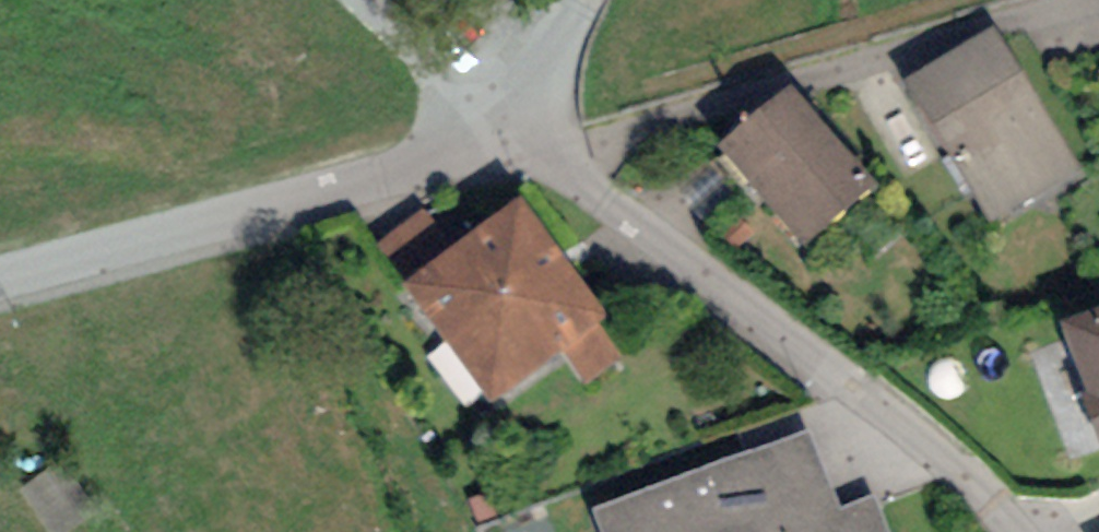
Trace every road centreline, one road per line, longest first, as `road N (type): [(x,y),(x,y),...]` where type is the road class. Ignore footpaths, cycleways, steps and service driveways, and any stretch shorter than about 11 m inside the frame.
road 1 (residential): [(1012,531),(952,467),(799,343),(561,173)]
road 2 (residential): [(0,286),(397,179),(502,125)]
road 3 (residential): [(1053,0),(659,116),(561,173)]
road 4 (residential): [(502,125),(364,0)]
road 5 (residential): [(502,125),(581,0)]

